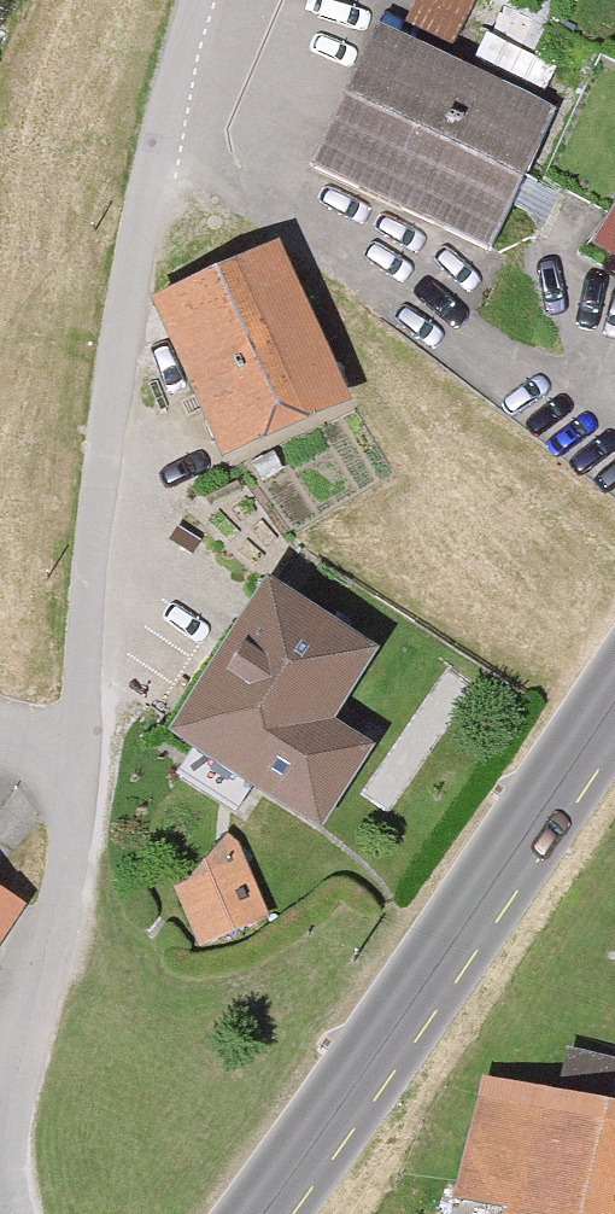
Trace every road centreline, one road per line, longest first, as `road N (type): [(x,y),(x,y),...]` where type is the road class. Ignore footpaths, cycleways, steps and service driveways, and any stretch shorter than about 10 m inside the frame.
road 1 (residential): [(75,745),(112,406),(172,82),(198,0)]
road 2 (secondary): [(614,702),(262,1213)]
road 3 (residential): [(8,1213),(13,1132),(63,888),(75,745)]

